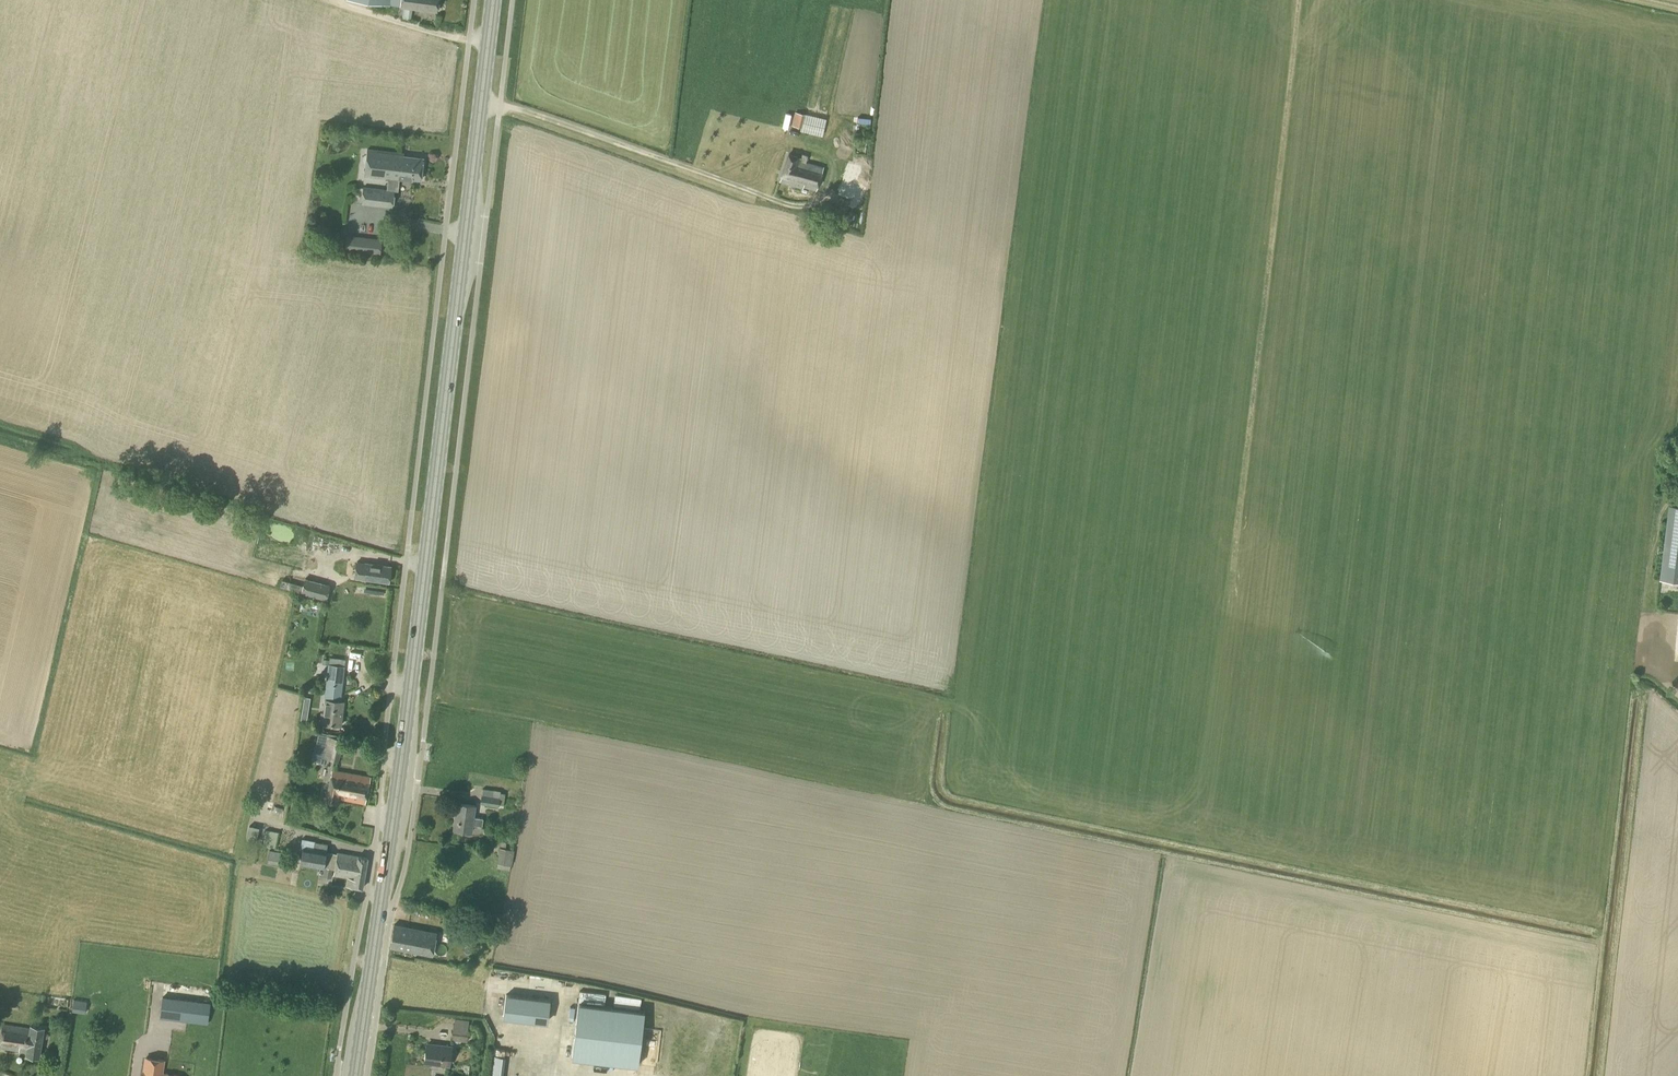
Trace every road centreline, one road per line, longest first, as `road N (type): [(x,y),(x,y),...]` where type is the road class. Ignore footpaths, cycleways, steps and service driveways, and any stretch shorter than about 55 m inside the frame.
road 1 (primary): [(356,1075),(494,0)]
road 2 (track): [(738,195),(509,113),(481,110)]

